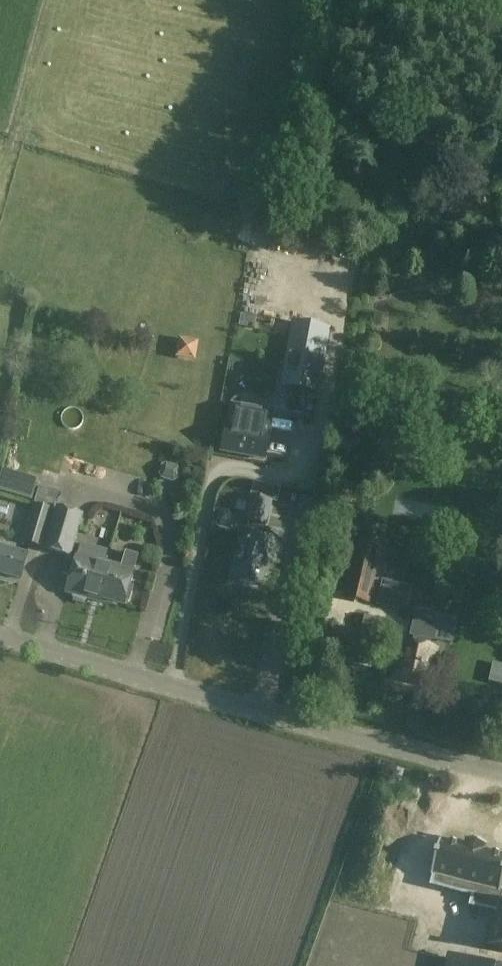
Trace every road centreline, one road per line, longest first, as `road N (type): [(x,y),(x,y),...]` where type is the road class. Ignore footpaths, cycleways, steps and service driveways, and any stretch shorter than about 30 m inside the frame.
road 1 (tertiary): [(501,776),(0,636)]

